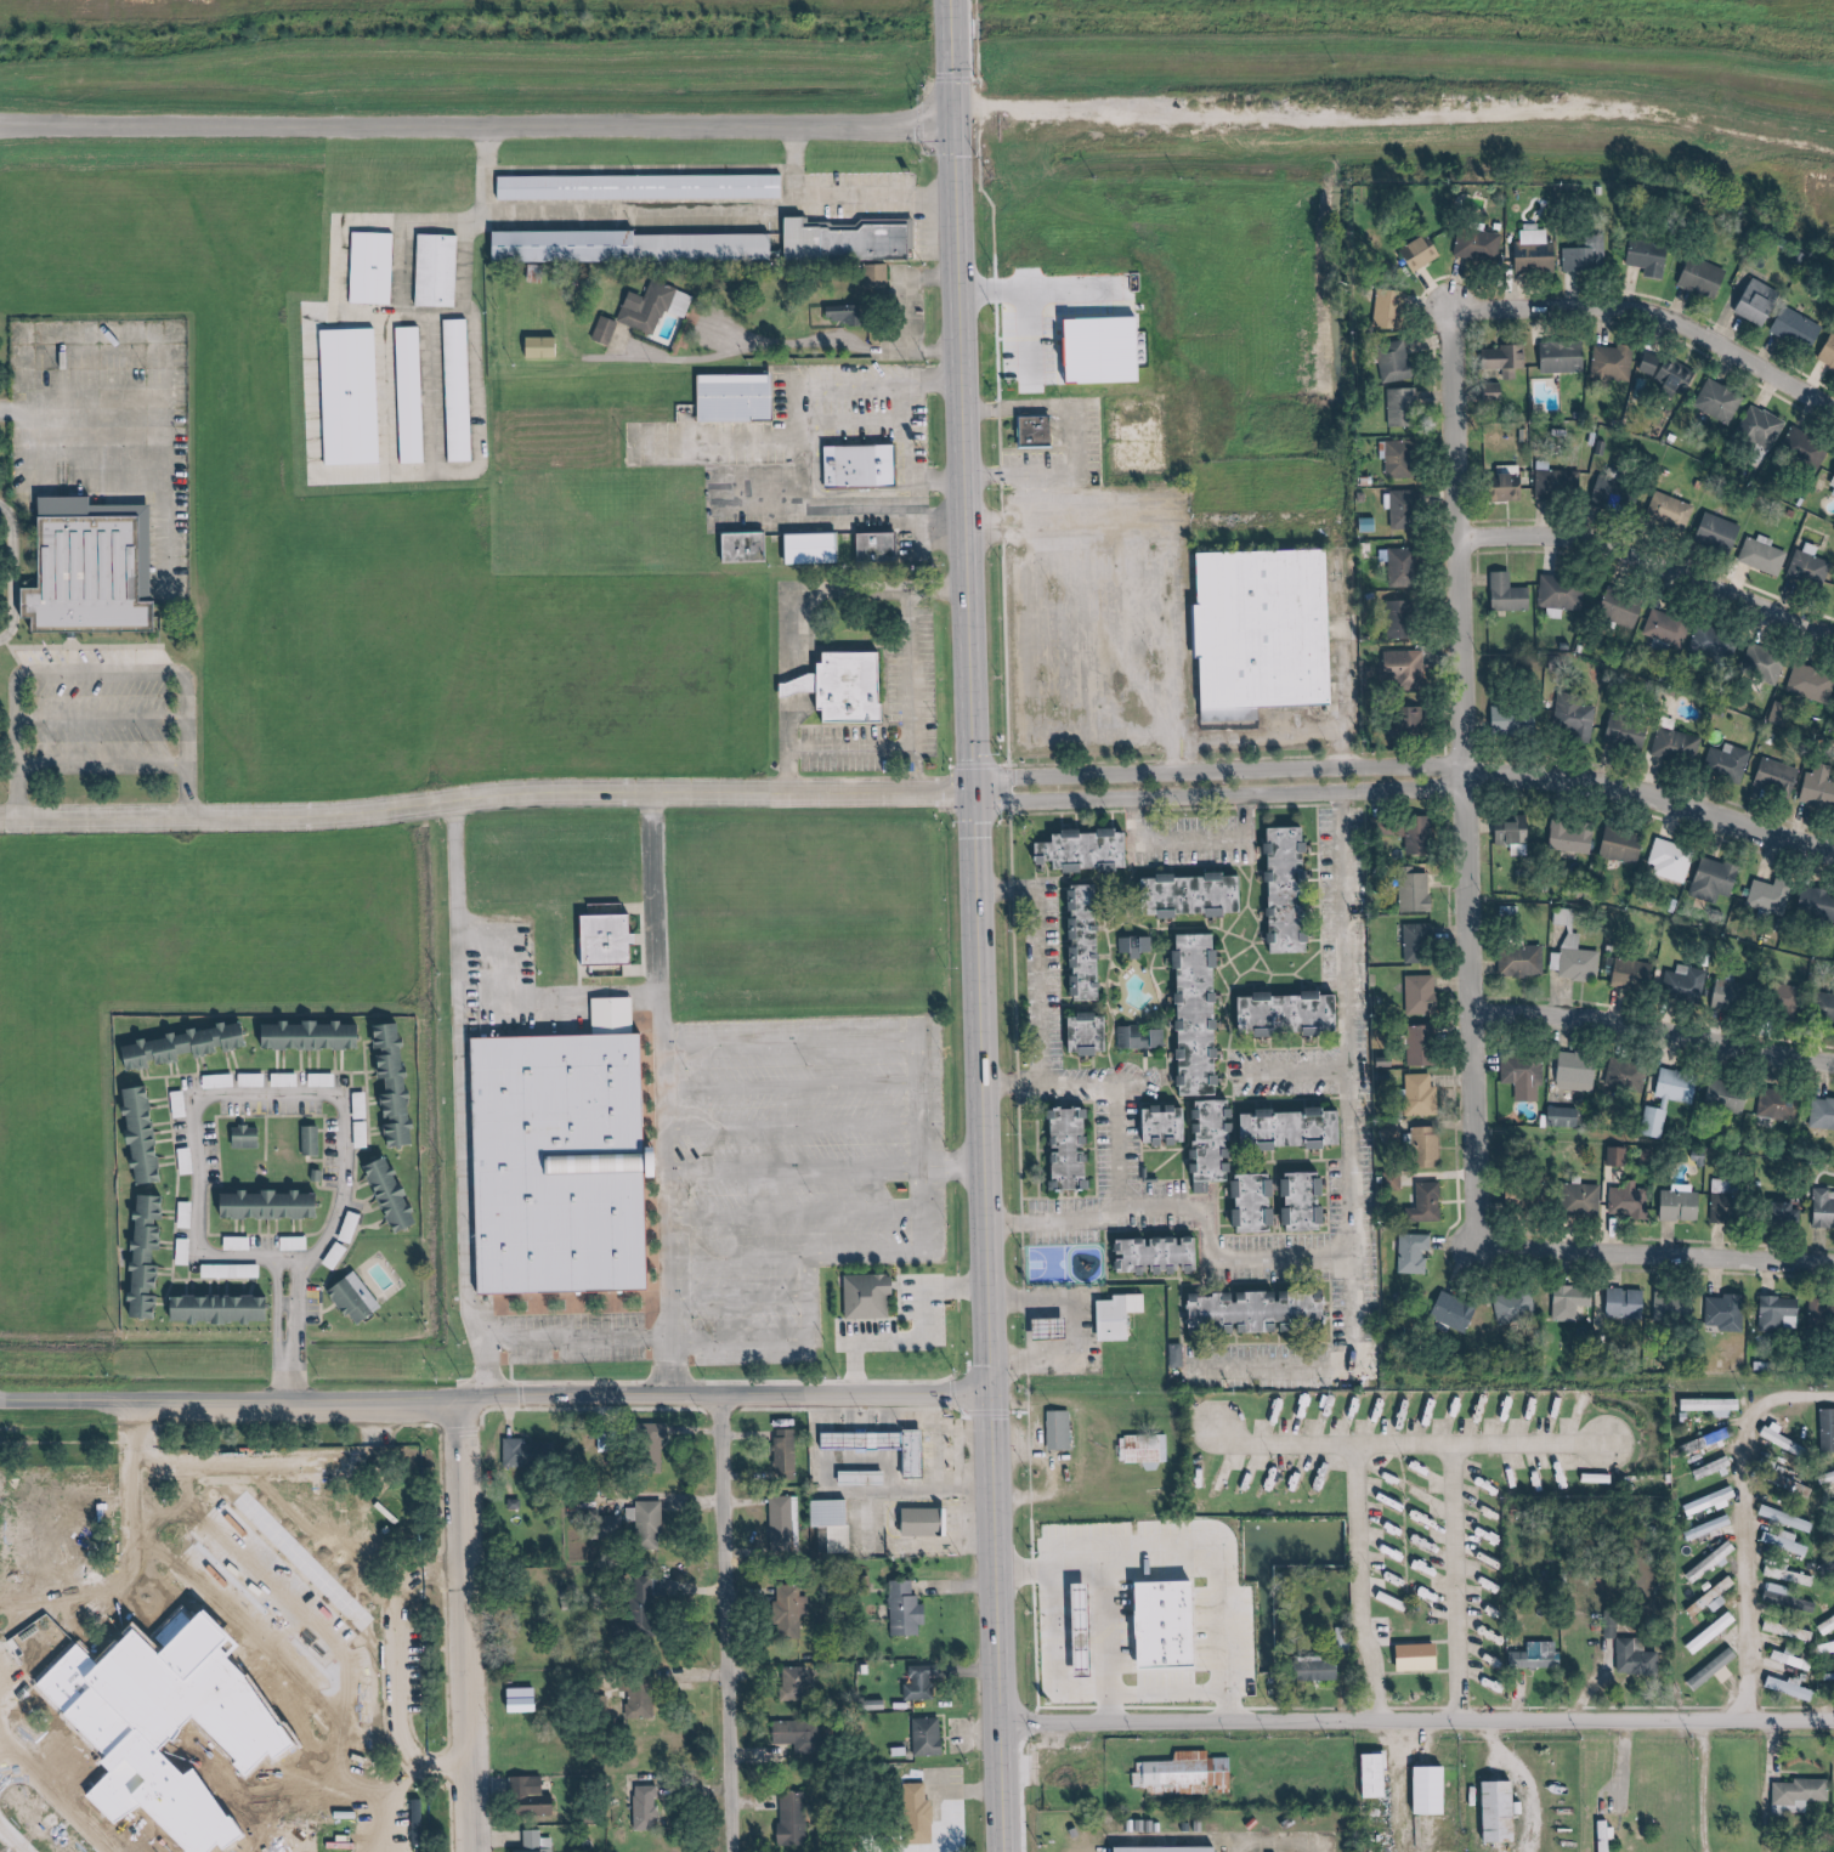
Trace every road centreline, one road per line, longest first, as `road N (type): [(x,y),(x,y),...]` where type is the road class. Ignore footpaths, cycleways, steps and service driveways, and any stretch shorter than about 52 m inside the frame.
road 1 (secondary): [(995,1851),(955,0)]
road 2 (residential): [(1468,357),(1485,1228),(1513,1246),(1777,1258)]
road 3 (tertiary): [(980,1395),(0,1400)]
road 4 (tertiary): [(0,819),(340,814),(519,795),(973,789)]
road 5 (tertiary): [(957,126),(0,125)]
road 6 (residential): [(1833,852),(1676,802),(1527,777),(973,789)]
road 7 (residential): [(1833,1720),(991,1723)]
road 8 (residential): [(727,1851),(715,1394)]
road 9 (residential): [(462,1851),(448,1400)]
road 10 (residential): [(1833,403),(1688,323),(1638,310),(1489,316),(1472,330),(1468,357)]
road 11 (residential): [(1217,1425),(1245,1446),(1607,1444)]
road 12 (residential): [(1833,1395),(1773,1400),(1749,1440),(1751,1720)]
road 13 (residential): [(1833,631),(1611,546),(1471,531)]
road 14 (residential): [(1833,1067),(1478,1007)]
road 15 (residential): [(1455,1445),(1460,1721)]
road 16 (residential): [(1371,1721),(1359,1446)]

